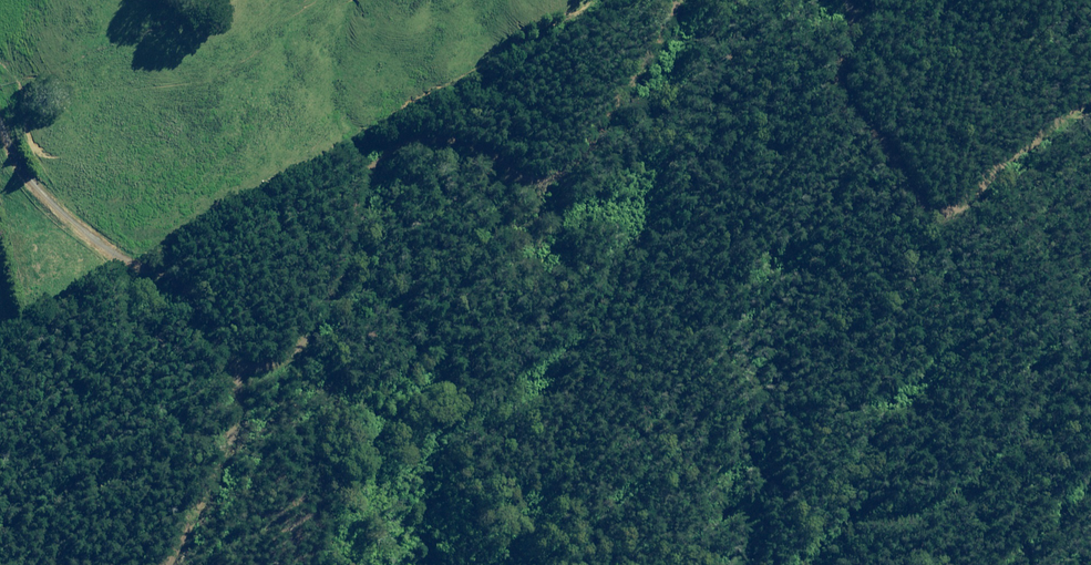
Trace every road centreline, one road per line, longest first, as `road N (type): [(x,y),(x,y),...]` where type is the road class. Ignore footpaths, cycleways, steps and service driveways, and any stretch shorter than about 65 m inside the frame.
road 1 (track): [(238,374),(280,357),(318,317),(352,244),(378,154),(430,122),(504,155),(539,194),(581,194),(627,152),(723,0)]
road 2 (track): [(840,0),(856,11),(845,73),(856,107),(890,139),(922,200),(958,213),(1033,145),(1090,107)]
road 3 (track): [(238,374),(191,291),(89,235),(30,174),(0,110)]
road 4 (track): [(162,564),(242,436),(238,374)]

